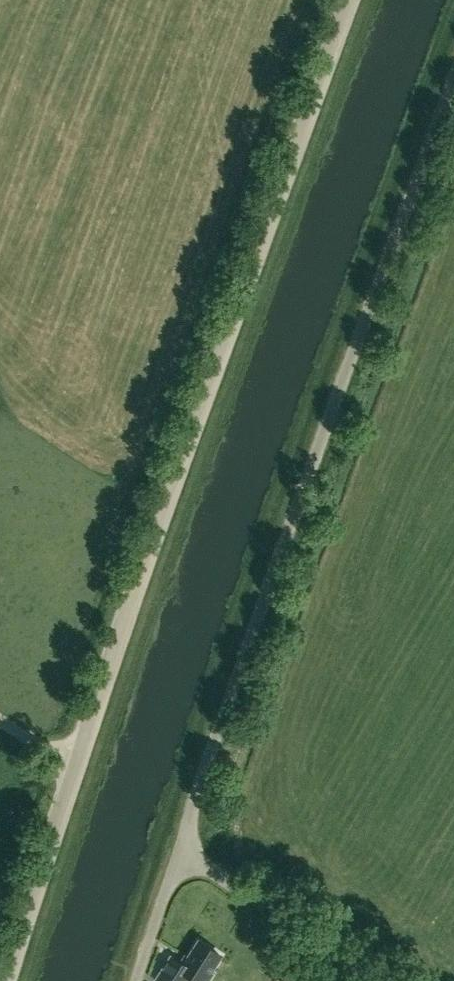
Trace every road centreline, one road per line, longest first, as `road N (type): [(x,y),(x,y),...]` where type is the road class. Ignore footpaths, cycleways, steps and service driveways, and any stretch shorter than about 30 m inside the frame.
road 1 (tertiary): [(8,980),(71,772),(350,0)]
road 2 (unclassified): [(138,980),(453,89)]

